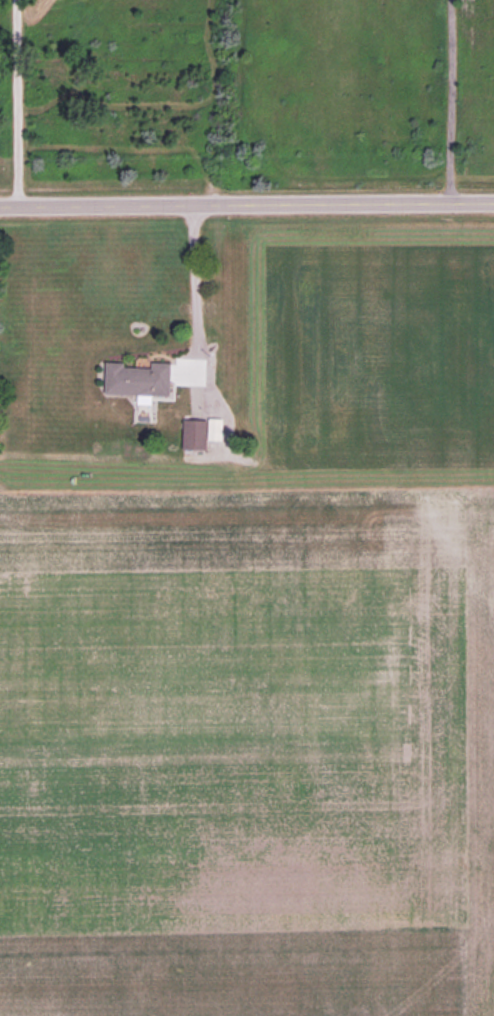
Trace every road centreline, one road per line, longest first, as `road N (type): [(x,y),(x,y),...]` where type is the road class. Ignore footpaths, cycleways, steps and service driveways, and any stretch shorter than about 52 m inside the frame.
road 1 (residential): [(0,206),(493,202)]

